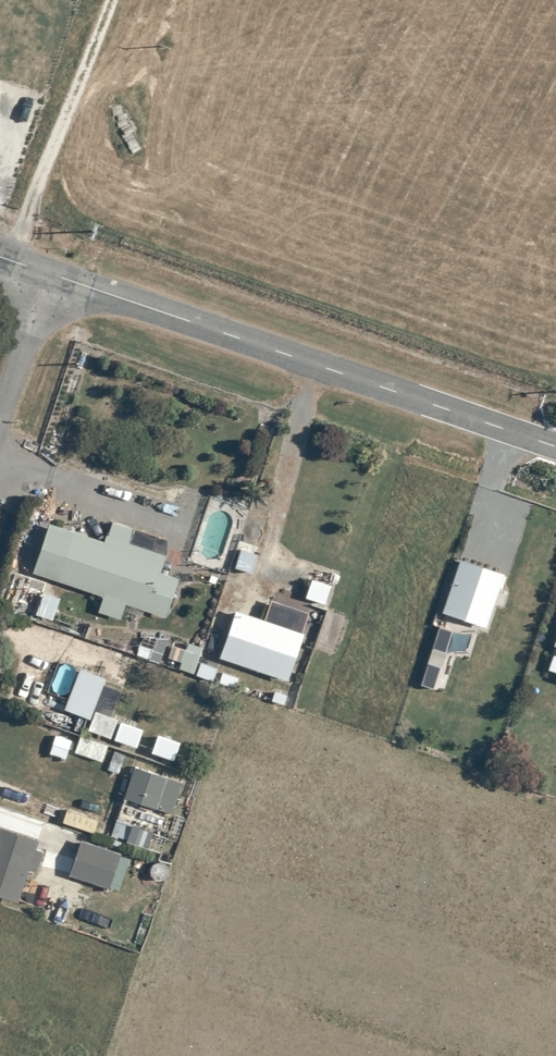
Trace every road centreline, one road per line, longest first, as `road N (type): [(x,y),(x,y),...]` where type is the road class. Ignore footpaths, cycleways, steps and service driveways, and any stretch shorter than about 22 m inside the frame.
road 1 (tertiary): [(555,447),(52,275)]
road 2 (residential): [(10,261),(110,0)]
road 3 (residential): [(52,275),(0,423)]

